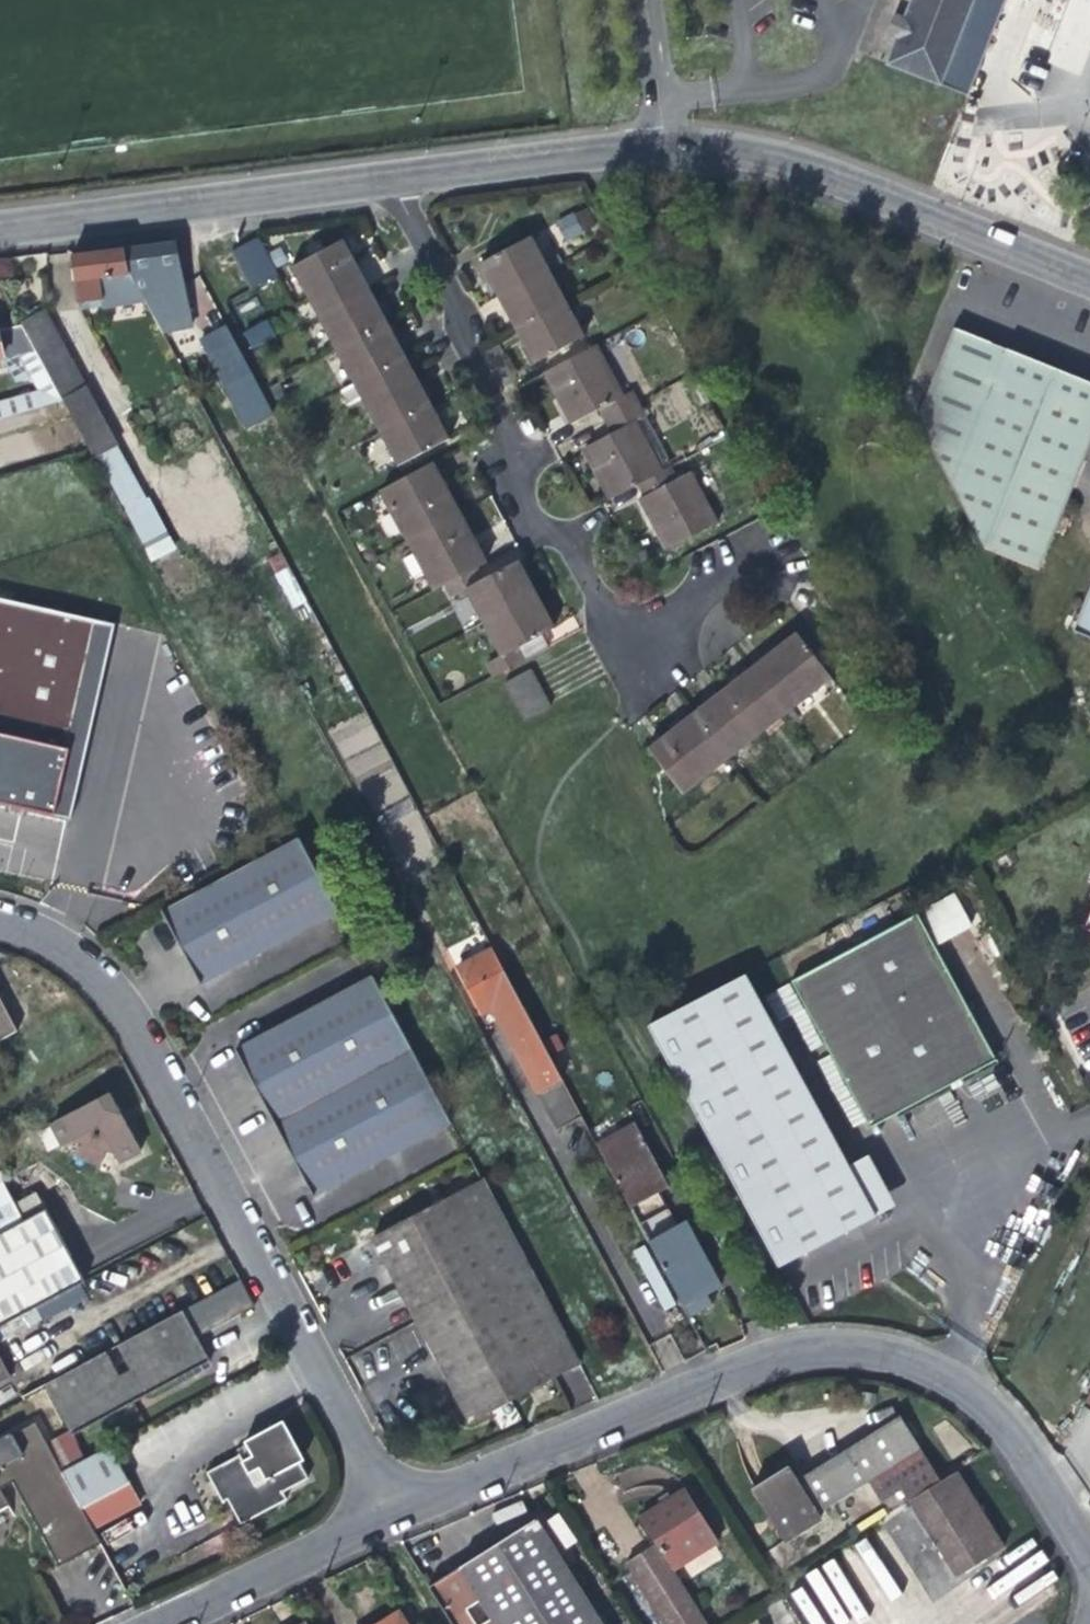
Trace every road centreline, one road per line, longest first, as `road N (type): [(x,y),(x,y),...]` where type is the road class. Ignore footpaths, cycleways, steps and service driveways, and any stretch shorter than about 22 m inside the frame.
road 1 (residential): [(1089,1562),(1001,1426),(946,1378),(883,1350),(823,1348),(757,1363),(393,1512)]
road 2 (residential): [(0,921),(21,925),(102,983),(393,1512)]
road 3 (residential): [(395,175),(659,144),(734,149),(821,171),(1089,277)]
road 4 (residential): [(395,175),(460,338),(515,446),(510,483),(537,529),(565,546),(631,657),(673,631),(717,584)]
road 5 (residential): [(0,231),(395,175)]
road 6 (residential): [(393,1512),(146,1623)]

